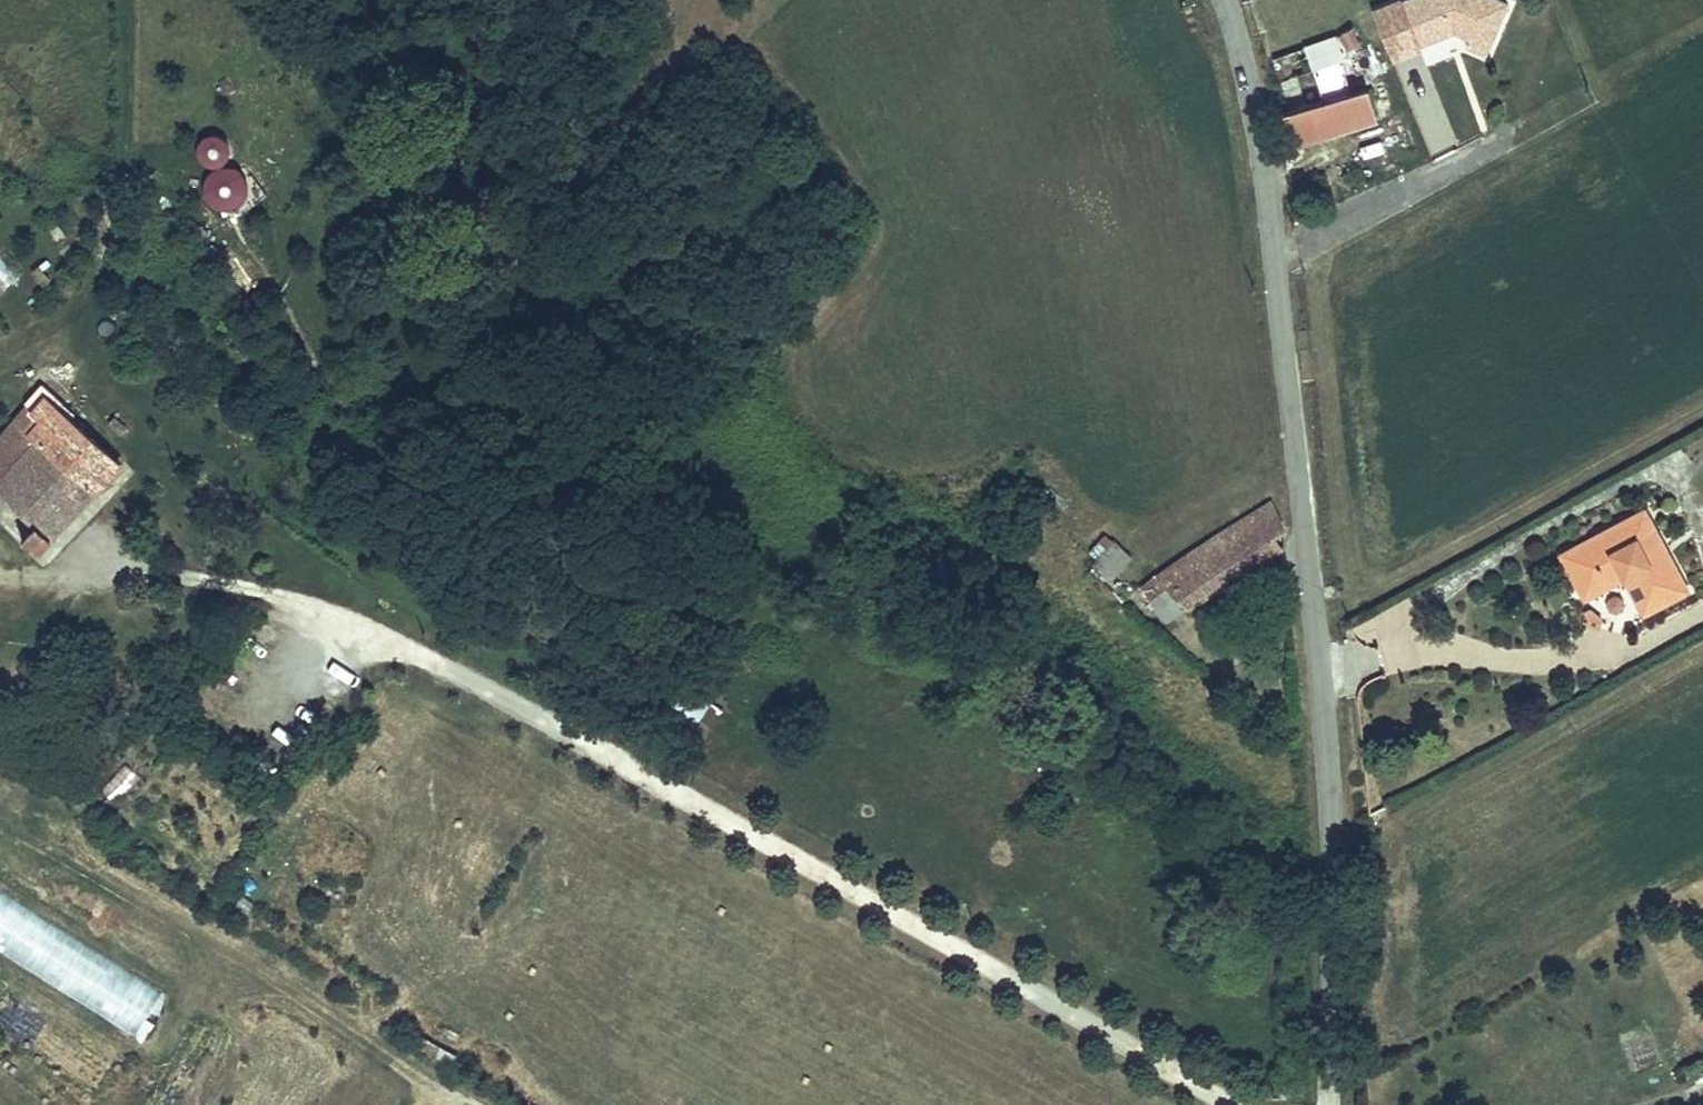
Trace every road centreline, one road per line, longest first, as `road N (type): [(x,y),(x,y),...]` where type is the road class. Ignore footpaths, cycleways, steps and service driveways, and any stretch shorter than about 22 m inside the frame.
road 1 (residential): [(1337,1104),(1321,478),(1278,177),(1229,0)]

